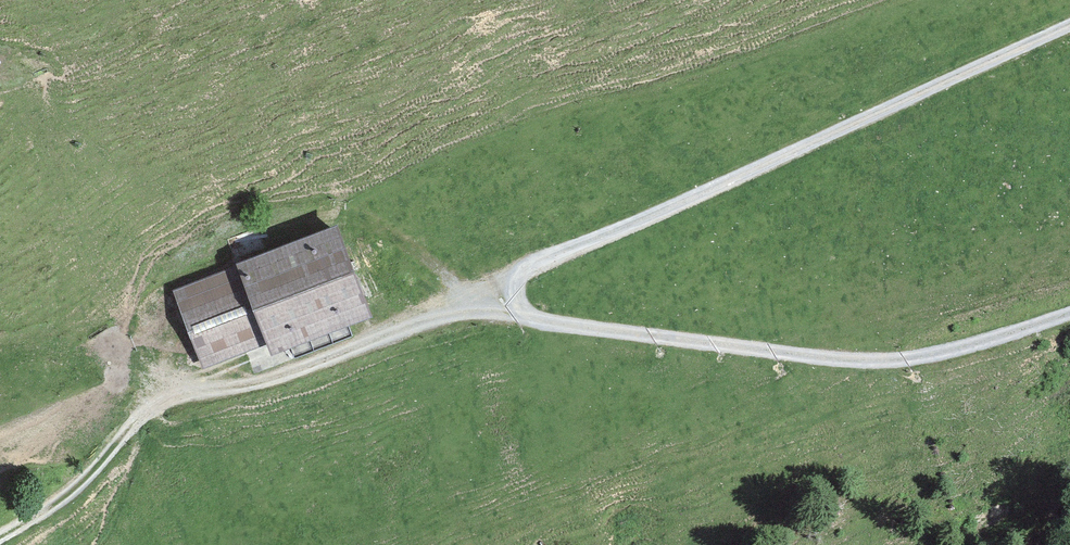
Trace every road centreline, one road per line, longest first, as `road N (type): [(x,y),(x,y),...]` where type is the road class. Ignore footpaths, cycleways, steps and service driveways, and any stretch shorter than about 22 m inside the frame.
road 1 (track): [(1069,25),(543,259),(492,299),(283,376),(150,408)]
road 2 (track): [(492,299),(538,320),(878,363),(1069,314)]
road 3 (track): [(0,537),(91,478),(150,408)]

